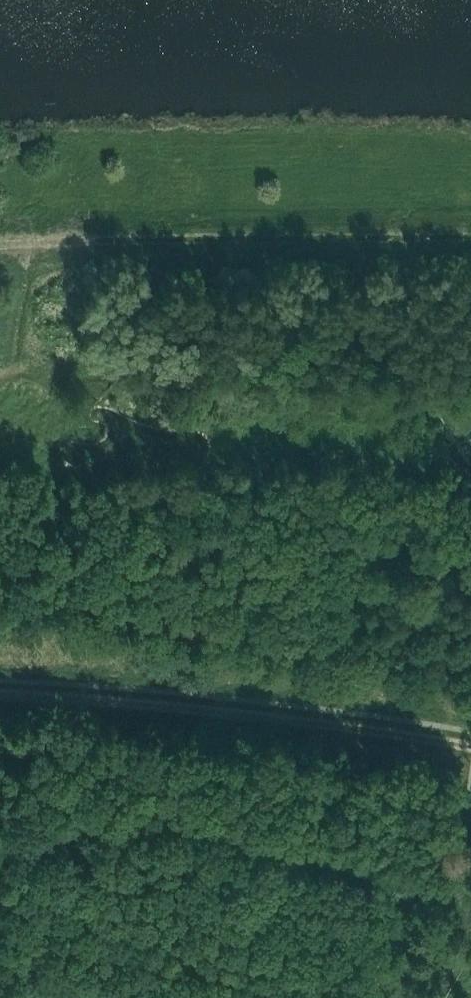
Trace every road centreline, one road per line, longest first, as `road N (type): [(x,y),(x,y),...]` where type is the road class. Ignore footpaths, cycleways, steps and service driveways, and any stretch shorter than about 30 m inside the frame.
road 1 (track): [(0,691),(245,712),(470,745)]
road 2 (track): [(0,243),(470,237)]
road 3 (track): [(6,372),(70,381),(126,363),(210,357)]
road 4 (track): [(0,376),(17,355),(25,241)]

